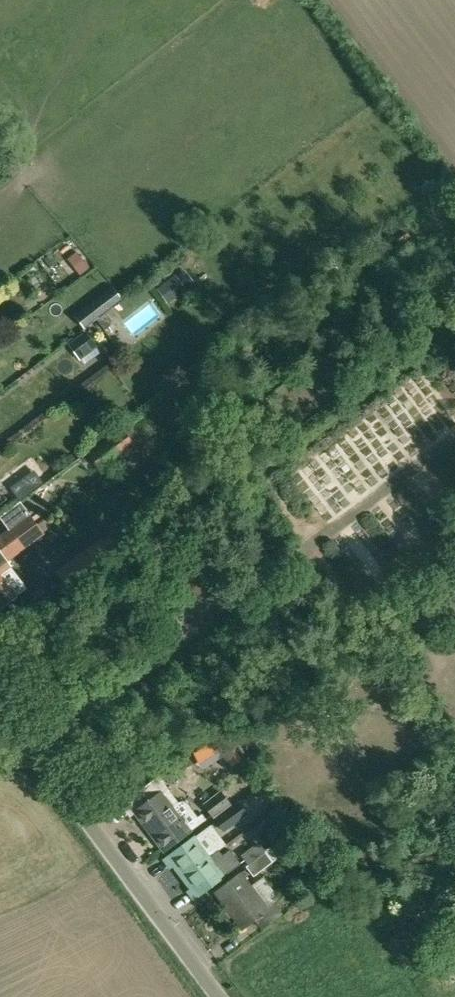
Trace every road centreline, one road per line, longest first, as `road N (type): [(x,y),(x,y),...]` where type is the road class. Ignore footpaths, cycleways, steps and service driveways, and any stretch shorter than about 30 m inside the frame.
road 1 (residential): [(222,996),(0,699)]

